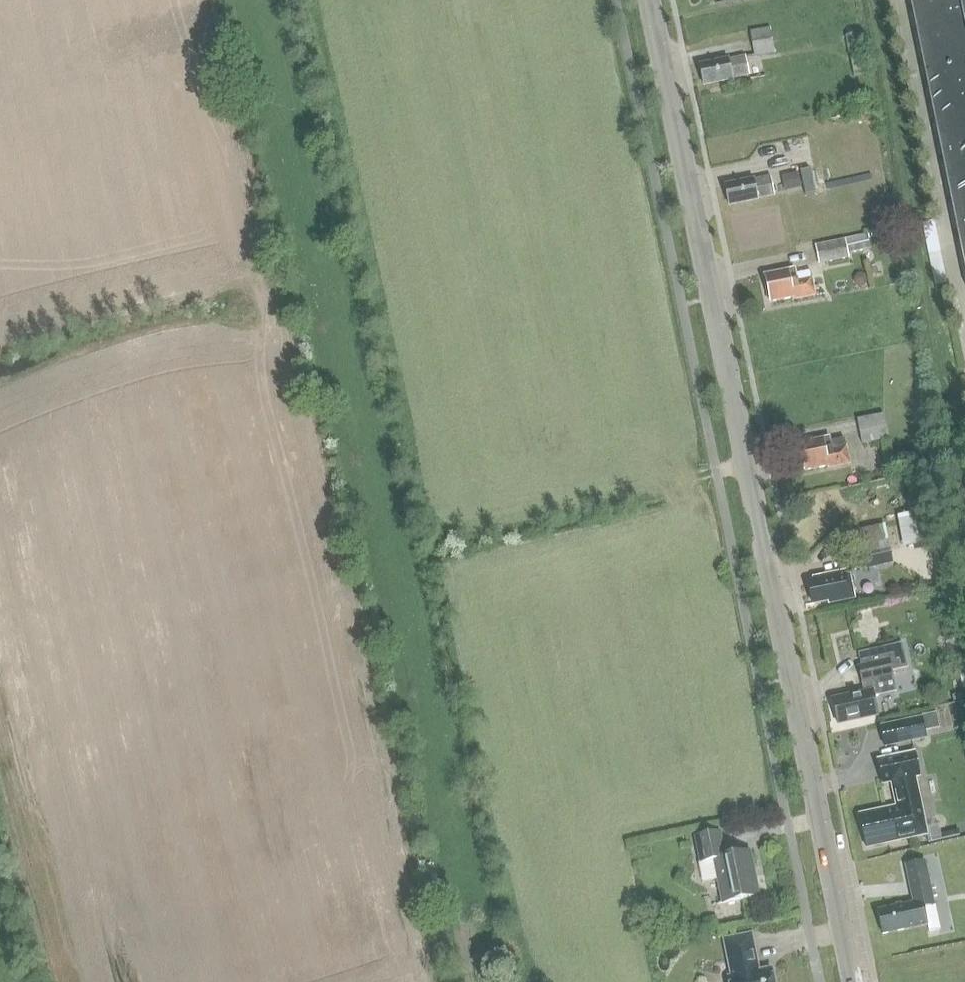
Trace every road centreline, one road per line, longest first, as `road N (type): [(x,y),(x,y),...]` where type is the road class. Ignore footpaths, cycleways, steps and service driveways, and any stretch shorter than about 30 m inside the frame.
road 1 (tertiary): [(852,981),(649,0)]

